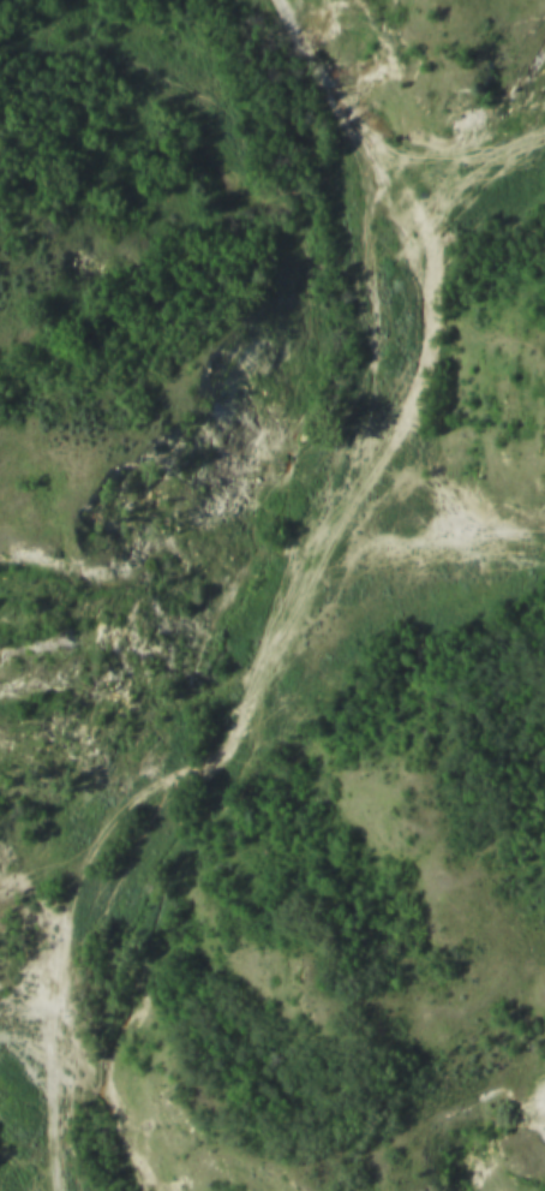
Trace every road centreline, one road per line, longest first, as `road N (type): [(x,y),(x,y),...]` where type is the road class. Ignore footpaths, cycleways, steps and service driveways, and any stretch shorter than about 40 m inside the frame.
road 1 (track): [(66,1190),(54,1076),(59,988),(82,903),(144,744),(176,698),(252,685),(377,389),(354,137),(382,117)]
road 2 (track): [(539,108),(468,137),(389,125),(297,0)]
road 3 (track): [(55,1061),(82,1070),(124,1106),(146,1190)]

